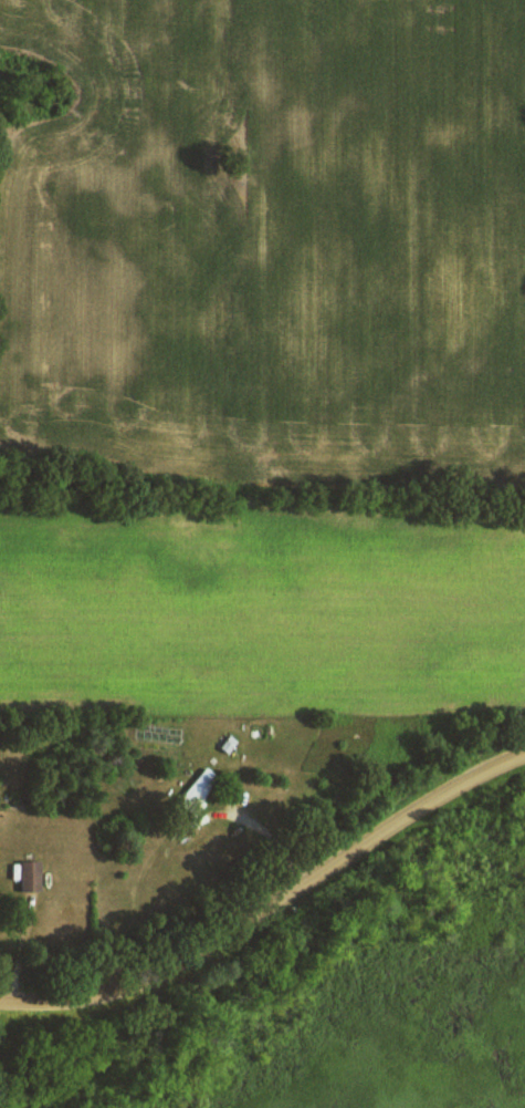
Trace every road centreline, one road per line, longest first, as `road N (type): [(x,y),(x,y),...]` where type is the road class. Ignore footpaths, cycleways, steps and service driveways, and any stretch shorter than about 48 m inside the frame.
road 1 (residential): [(0,1005),(85,1001),(182,966),(423,810),(524,758)]

